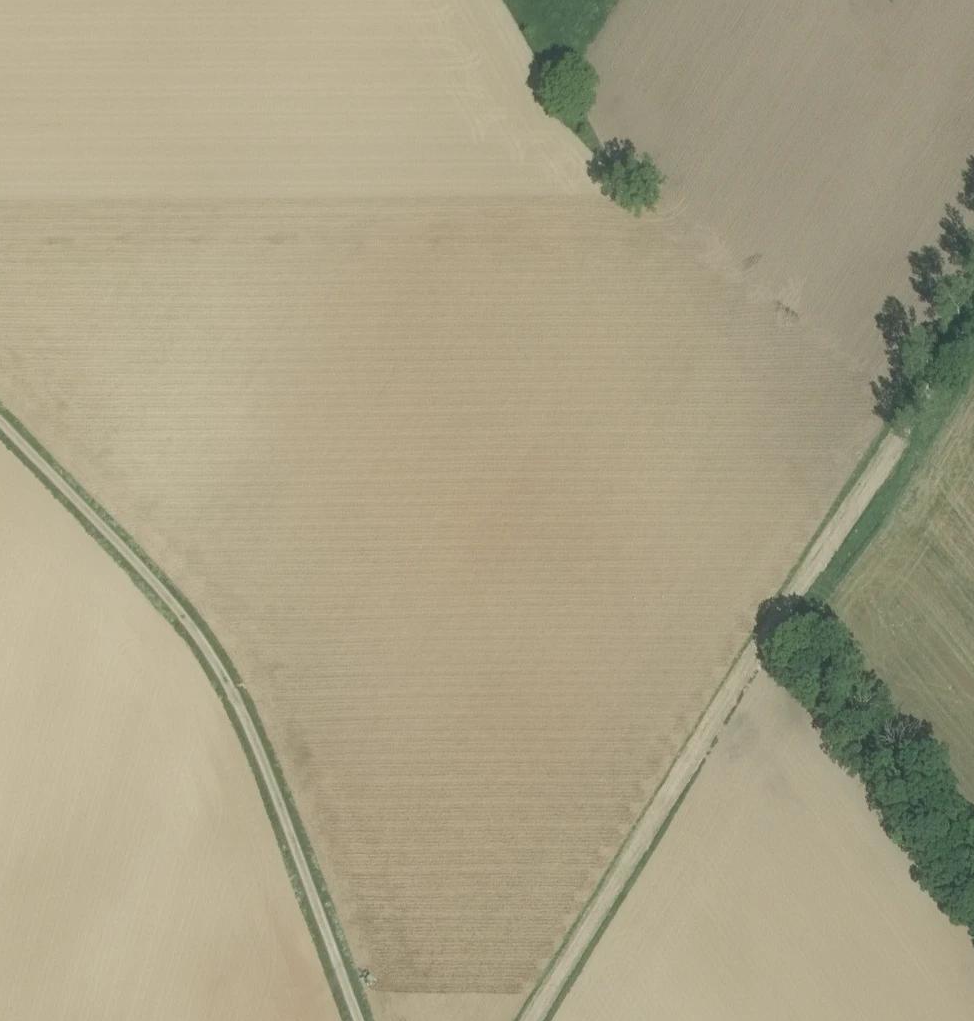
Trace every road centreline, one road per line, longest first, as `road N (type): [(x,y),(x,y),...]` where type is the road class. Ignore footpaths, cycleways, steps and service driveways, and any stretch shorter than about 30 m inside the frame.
road 1 (track): [(531,1020),(973,336)]
road 2 (track): [(362,1020),(216,652),(0,418)]

